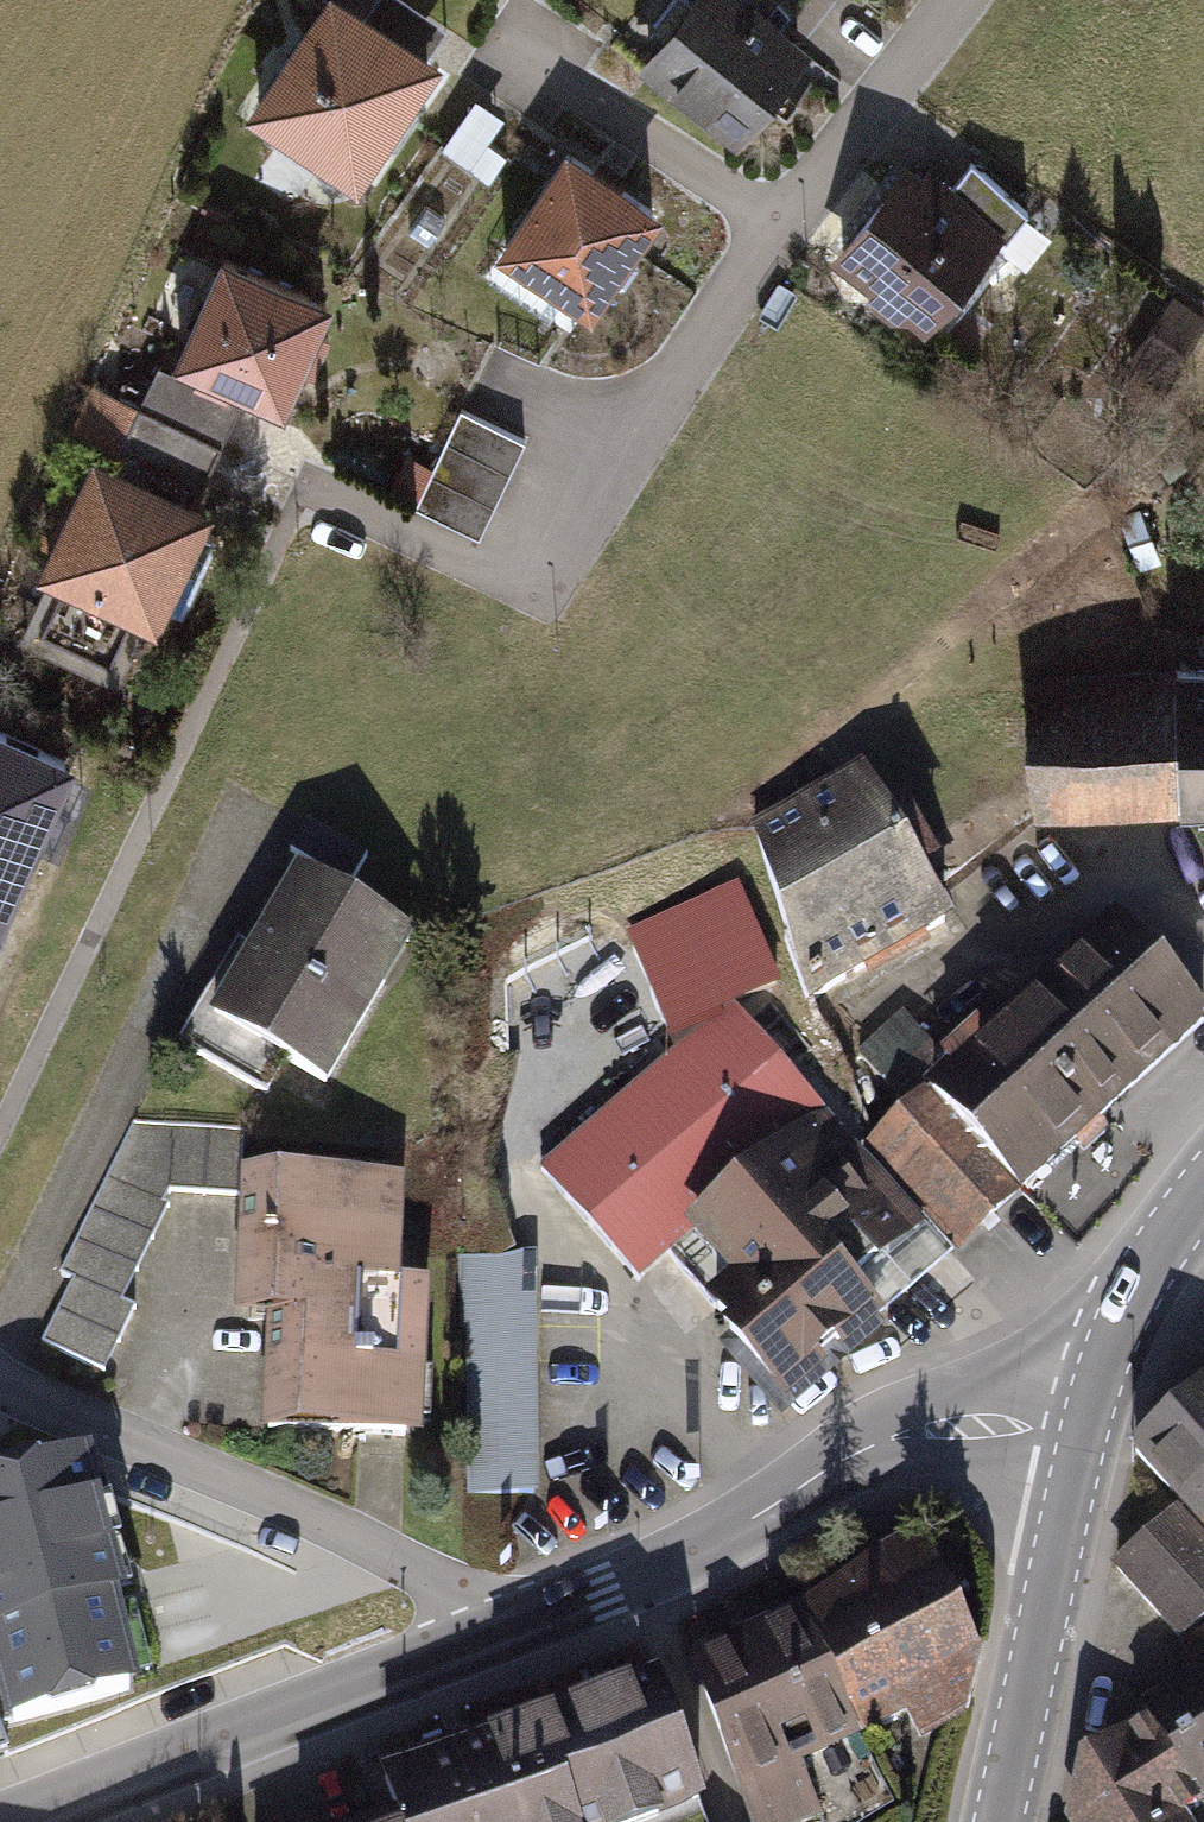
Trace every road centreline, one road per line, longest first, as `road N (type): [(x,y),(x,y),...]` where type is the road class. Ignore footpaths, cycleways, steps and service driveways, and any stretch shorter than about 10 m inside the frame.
road 1 (residential): [(474,1643),(682,1559),(854,1456),(912,1433),(1084,1422)]
road 2 (residential): [(773,232),(655,409),(515,492),(468,568),(305,487)]
road 3 (residential): [(474,1643),(440,1580),(0,1385)]
road 4 (residential): [(22,1821),(474,1643)]
road 5 (secondary): [(998,1821),(1084,1422)]
road 6 (residential): [(961,0),(773,232)]
road 7 (residential): [(773,232),(543,64)]
road 8 (secondary): [(1203,1194),(1159,1255),(1084,1422)]

